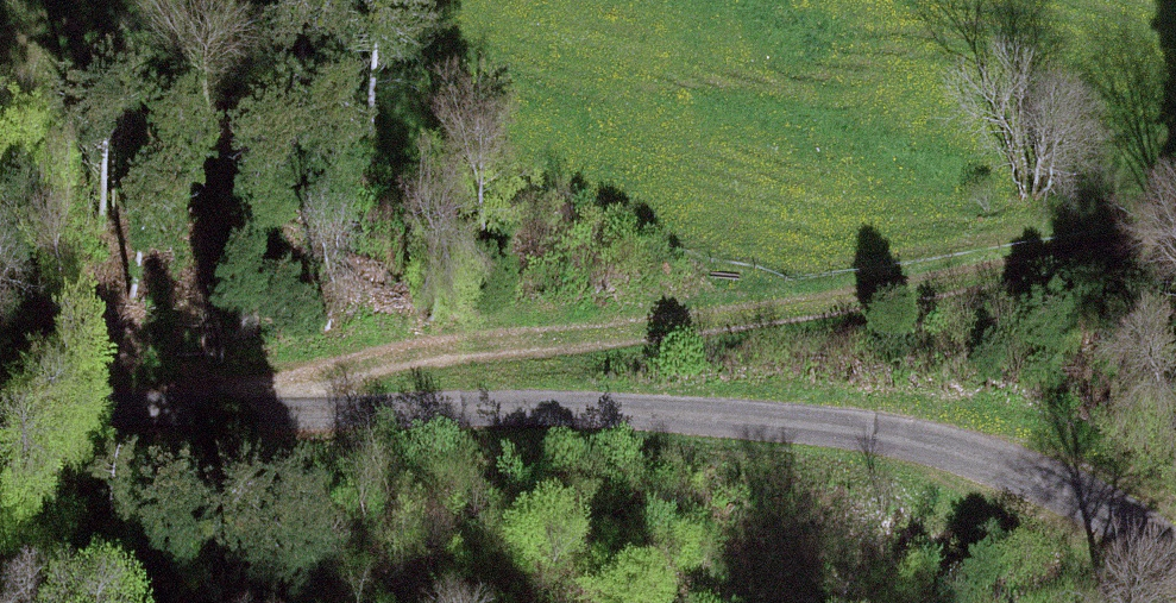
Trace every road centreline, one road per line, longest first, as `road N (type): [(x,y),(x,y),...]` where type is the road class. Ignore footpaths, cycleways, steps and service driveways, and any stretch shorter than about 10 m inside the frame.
road 1 (unclassified): [(1175,559),(1005,469),(826,425),(229,403),(0,410)]
road 2 (track): [(157,403),(1175,253)]

